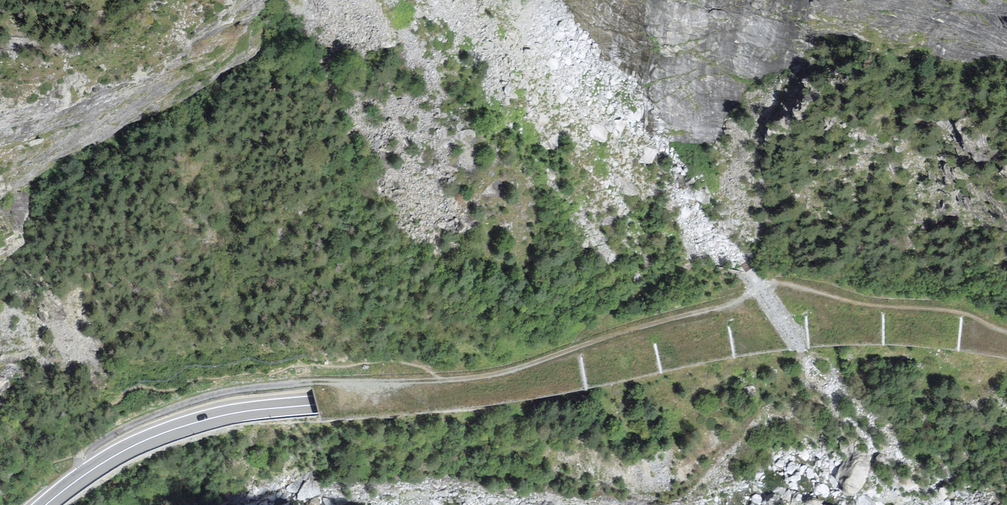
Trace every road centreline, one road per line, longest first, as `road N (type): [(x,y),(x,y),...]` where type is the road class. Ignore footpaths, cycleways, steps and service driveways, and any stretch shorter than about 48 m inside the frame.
road 1 (primary): [(46,504),(131,447),(230,414),(544,385),(827,331),(941,333),(1006,345)]
road 2 (track): [(78,479),(92,446),(210,396),(300,383),(440,379)]
road 3 (track): [(763,286),(725,306),(525,366),(440,379)]

